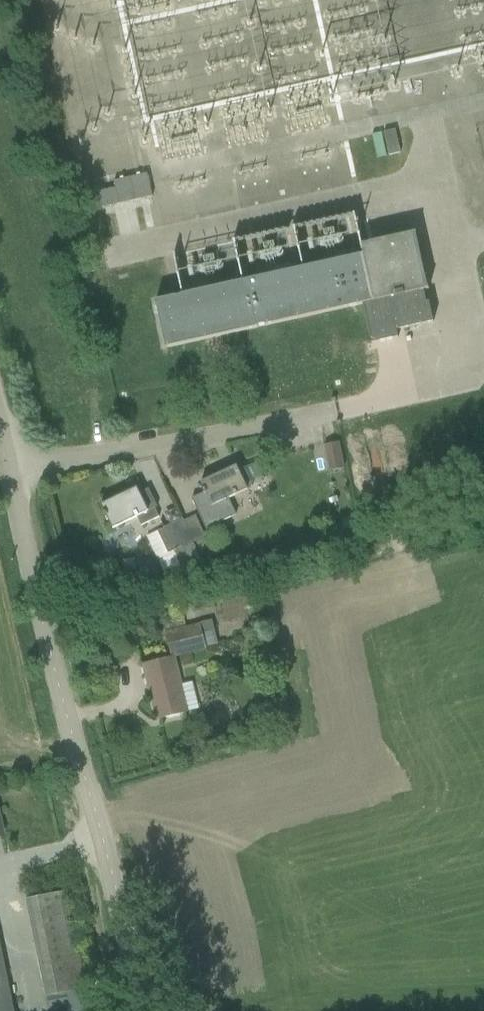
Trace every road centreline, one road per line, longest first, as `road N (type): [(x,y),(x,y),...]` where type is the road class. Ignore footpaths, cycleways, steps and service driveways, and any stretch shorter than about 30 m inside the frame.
road 1 (unclassified): [(142,1010),(0,433)]

